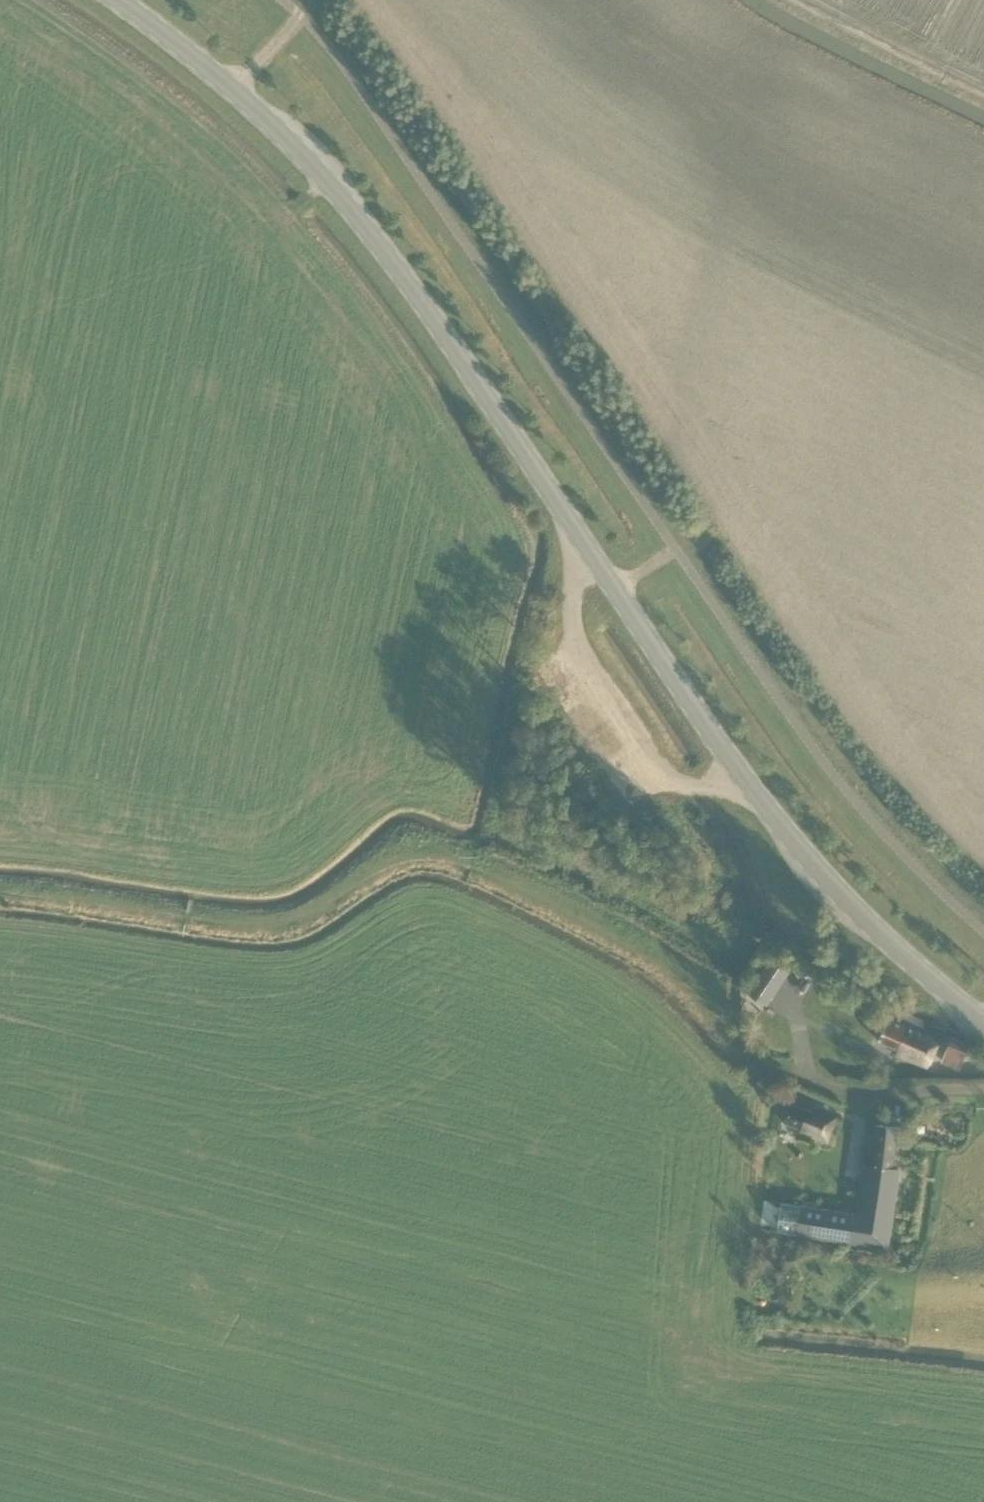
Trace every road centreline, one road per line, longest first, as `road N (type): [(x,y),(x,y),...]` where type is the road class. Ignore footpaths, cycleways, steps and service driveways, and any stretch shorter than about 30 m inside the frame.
road 1 (primary): [(983,1015),(848,898),(782,825),(468,364),(326,178),(254,106),(120,0)]

